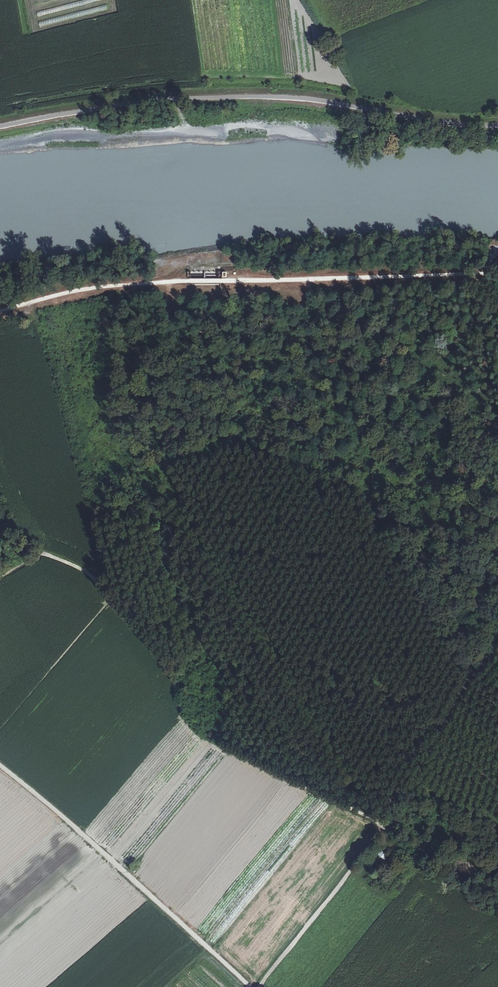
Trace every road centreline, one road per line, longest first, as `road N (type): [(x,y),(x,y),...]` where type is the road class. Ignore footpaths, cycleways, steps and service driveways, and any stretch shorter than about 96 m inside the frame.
road 1 (track): [(258,986),(380,826),(194,731),(164,664),(88,572),(45,554),(0,577)]
road 2 (track): [(0,310),(94,286),(159,281),(497,273)]
road 3 (track): [(251,986),(128,874)]
road 4 (track): [(0,768),(128,874)]

